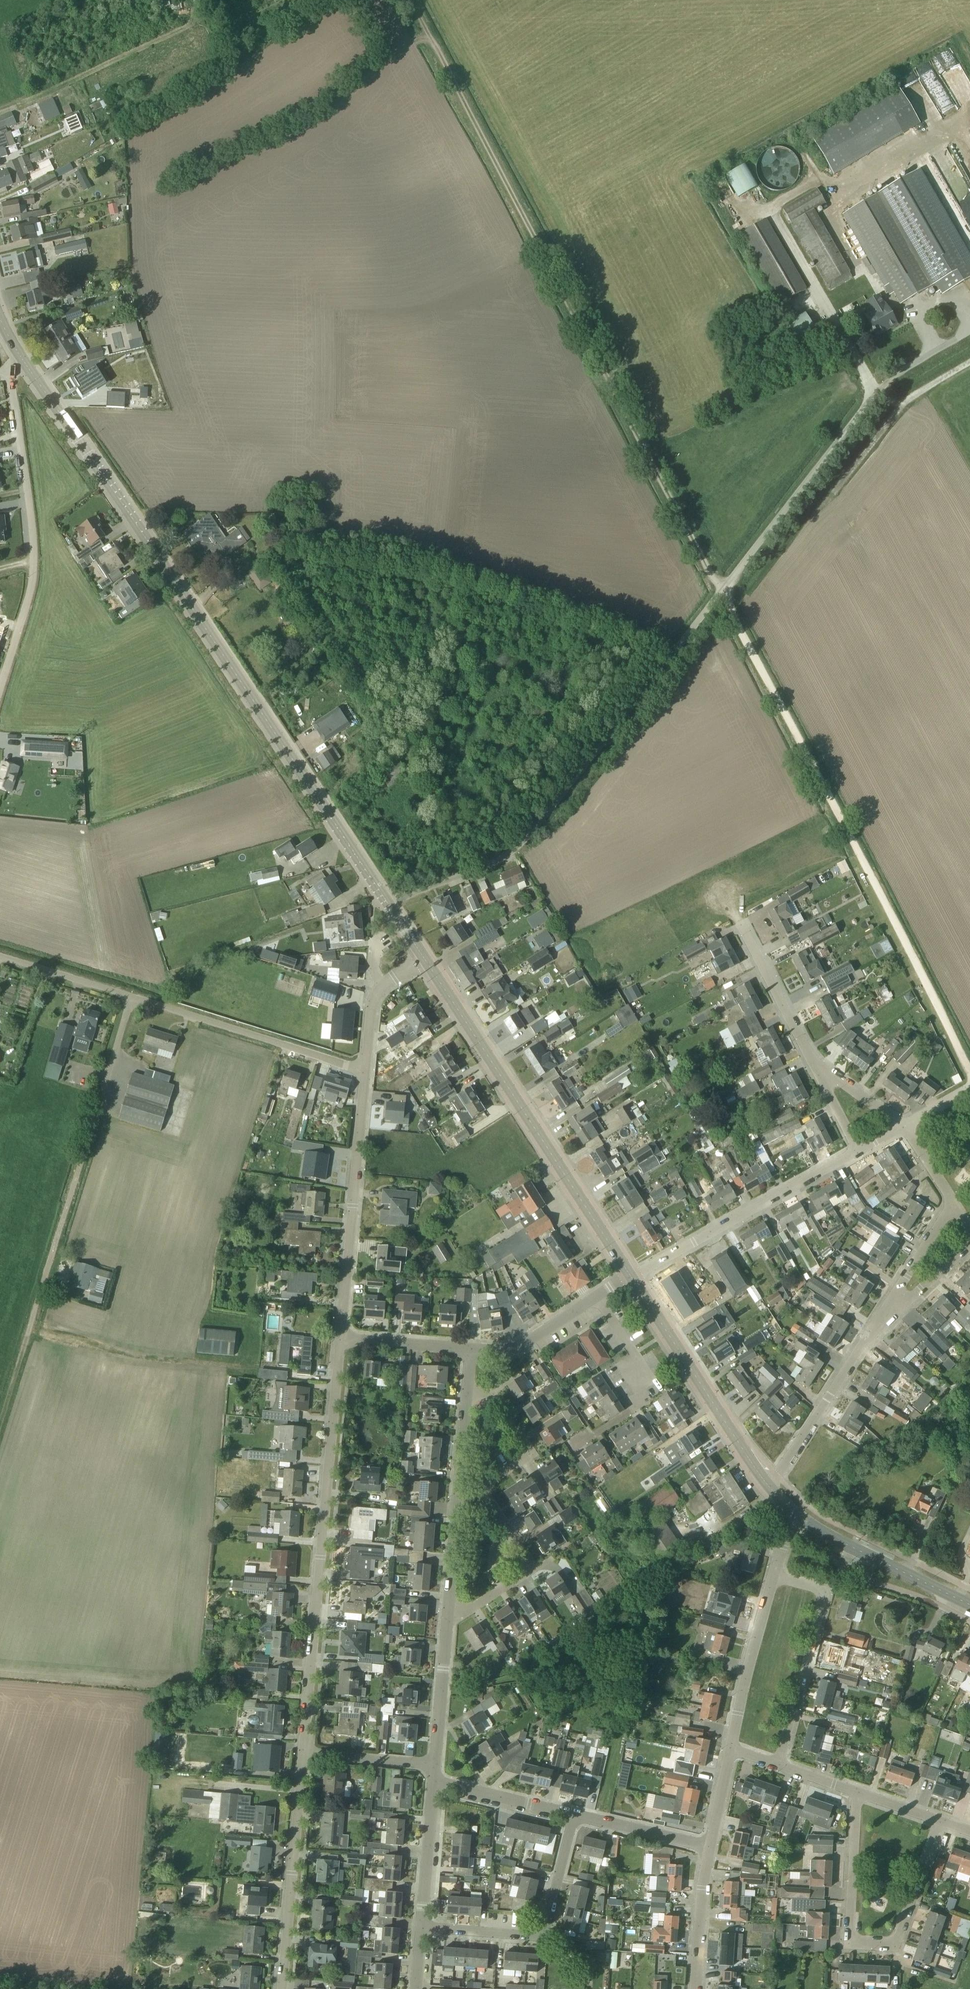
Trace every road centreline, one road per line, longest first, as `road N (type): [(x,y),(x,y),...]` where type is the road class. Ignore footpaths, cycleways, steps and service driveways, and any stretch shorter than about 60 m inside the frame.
road 1 (track): [(969,1072),(402,0)]
road 2 (unclassified): [(389,906),(516,846),(873,396),(952,341)]
road 3 (tertiary): [(389,906),(25,364)]
road 4 (residential): [(304,1755),(343,1338)]
road 5 (tertiary): [(629,1278),(424,960)]
road 6 (unclassified): [(29,1327),(131,997)]
road 7 (unclassified): [(0,687),(32,579),(8,370)]
road 8 (residential): [(446,1622),(520,1573),(480,1497),(483,1484),(521,1450),(488,1399),(468,1393)]
road 9 (residential): [(851,1792),(852,1941),(893,1941),(938,1821)]
road 10 (residential): [(343,1338),(365,1070)]
road 11 (residential): [(629,1278),(854,1151)]
road 12 (tertiary): [(769,1487),(629,1278)]
road 13 (residential): [(420,1931),(540,1938),(571,1815)]
road 14 (unclassified): [(365,1070),(131,997)]
road 15 (residential): [(281,1988),(304,1755)]
road 16 (residential): [(779,1766),(822,1591),(772,1574)]
road 17 (residential): [(446,1622),(468,1393)]
road 18 (residential): [(769,1487),(886,1311)]
road 19 (residential): [(599,1297),(650,1377),(637,1385),(647,1401),(578,1444)]
road 20 (tertiary): [(969,1605),(794,1511)]
road 21 (residential): [(730,1749),(747,1650),(772,1574)]
road 22 (residential): [(824,1071),(808,1057),(739,920)]
road 23 (residential): [(420,1931),(432,1784)]
road 24 (residential): [(434,1767),(446,1622)]
road 25 (residential): [(695,1988),(706,1844)]
road 26 (residential): [(571,1815),(432,1784)]
road 27 (residential): [(472,1350),(515,1350),(599,1297)]
road 28 (residential): [(706,1844),(571,1815)]
road 29 (unclassified): [(131,997),(0,956)]
road 30 (residential): [(434,1767),(304,1755)]
road 31 (residential): [(343,1338),(472,1350)]
road 32 (residential): [(886,1311),(953,1203)]

